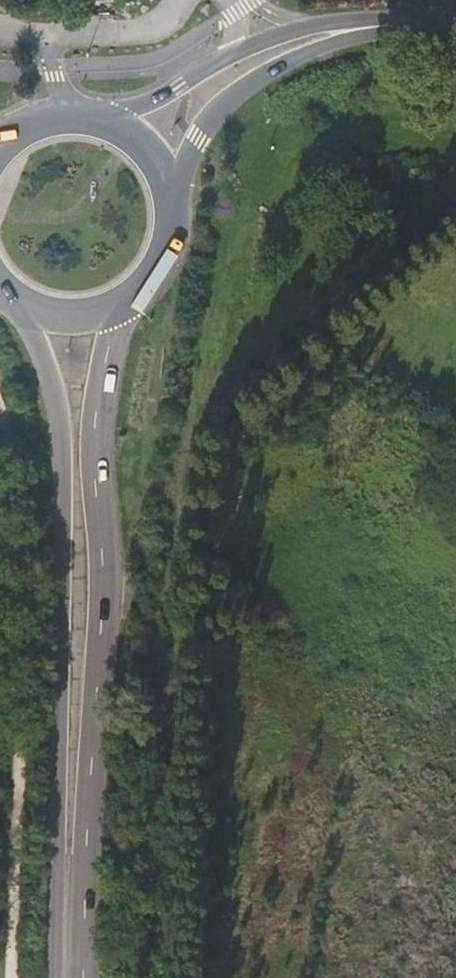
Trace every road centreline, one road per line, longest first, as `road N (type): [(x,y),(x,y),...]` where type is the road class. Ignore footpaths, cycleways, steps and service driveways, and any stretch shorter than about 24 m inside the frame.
road 1 (secondary): [(14,300),(57,400),(67,511),(58,977)]
road 2 (secondary): [(85,977),(104,591),(95,432),(106,360),(127,298)]
road 3 (secondary): [(455,15),(302,28),(148,102),(91,119)]
road 4 (secondary): [(168,200),(198,136),(257,78),(329,44),(455,31)]

